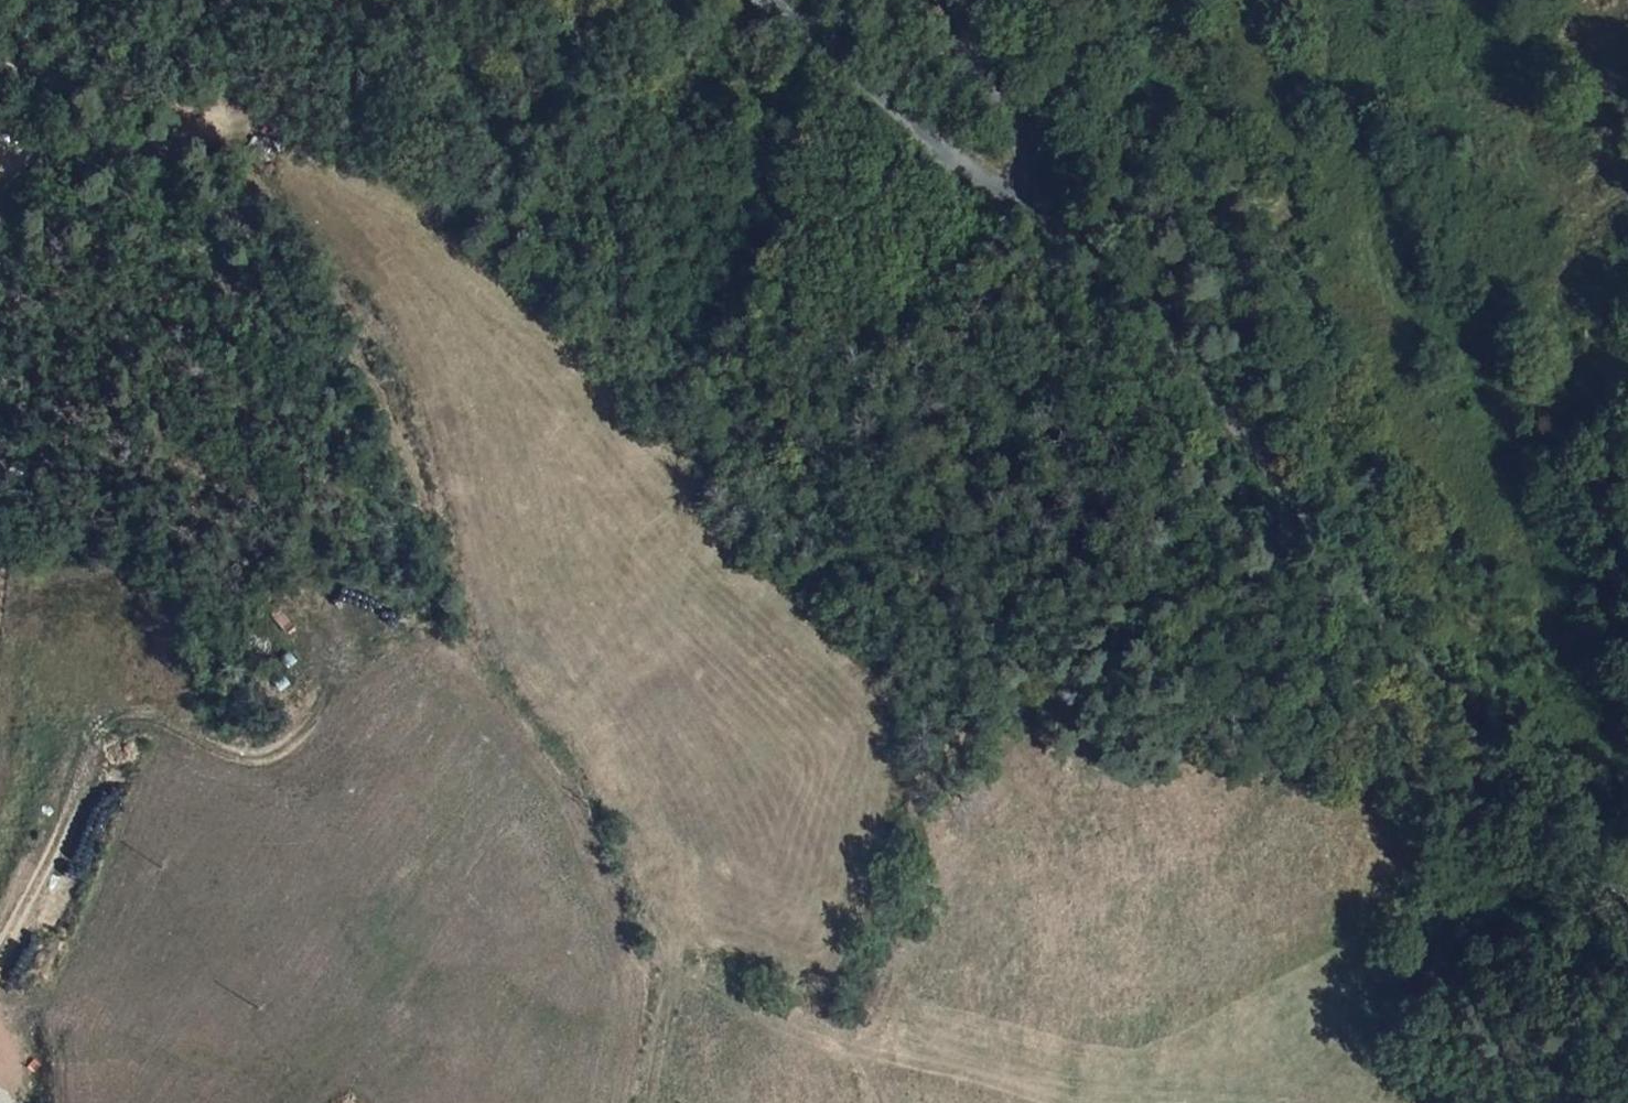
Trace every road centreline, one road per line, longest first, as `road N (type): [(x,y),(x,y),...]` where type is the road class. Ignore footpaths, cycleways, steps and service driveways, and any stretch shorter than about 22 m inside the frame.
road 1 (unclassified): [(1030,194),(1229,391),(1390,592),(1580,862),(1627,881)]
road 2 (tertiary): [(753,0),(803,32),(967,176),(1002,198),(1030,194)]
road 3 (tertiary): [(1030,194),(1034,151),(927,0)]
road 4 (track): [(0,63),(133,101),(211,140)]

